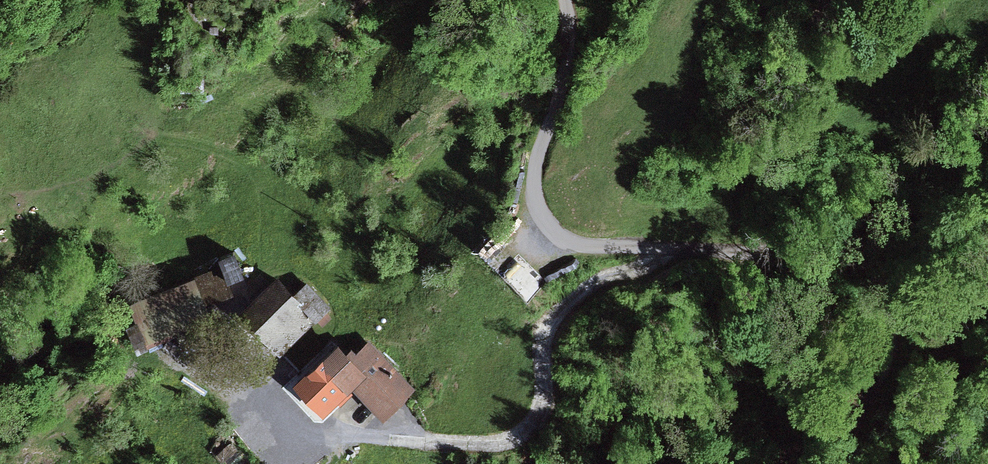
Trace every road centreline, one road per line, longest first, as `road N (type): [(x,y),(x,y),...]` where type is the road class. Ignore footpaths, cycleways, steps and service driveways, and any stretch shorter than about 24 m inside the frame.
road 1 (unclassified): [(566,0),(565,74),(536,173),(537,209),(547,229),(608,249),(837,254),(884,280),(895,318),(891,362),(832,463)]
road 2 (track): [(663,249),(575,303),(553,344),(549,402),(538,426),(513,444),(379,441)]
road 3 (track): [(161,344),(196,384),(282,382),(341,433),(379,441)]

